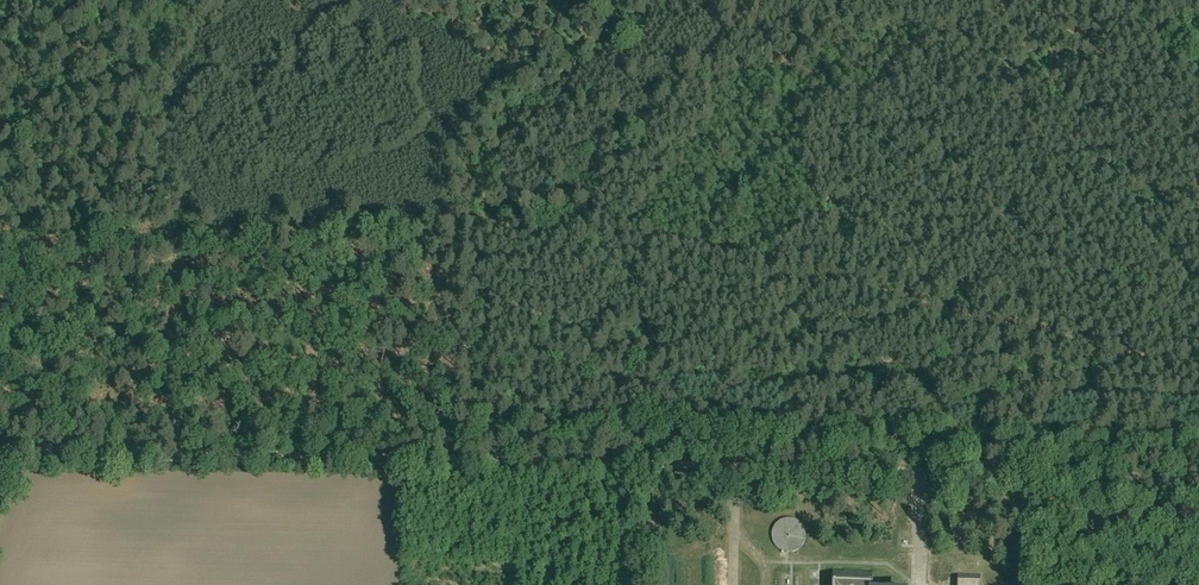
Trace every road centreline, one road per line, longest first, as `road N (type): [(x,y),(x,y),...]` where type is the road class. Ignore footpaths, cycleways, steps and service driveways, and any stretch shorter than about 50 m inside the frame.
road 1 (track): [(0,230),(56,241),(583,216),(1198,367)]
road 2 (track): [(0,448),(903,470)]
road 3 (unclassified): [(1198,476),(903,470)]

